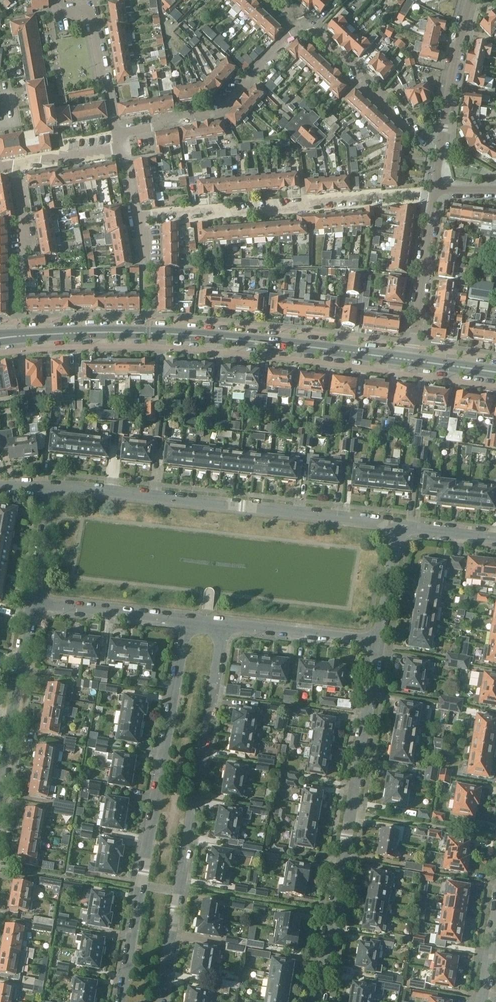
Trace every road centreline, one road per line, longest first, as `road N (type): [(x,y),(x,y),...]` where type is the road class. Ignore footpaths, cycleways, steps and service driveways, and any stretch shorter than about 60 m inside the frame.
road 1 (primary): [(411,360),(149,333),(19,336)]
road 2 (residential): [(185,620),(119,1001)]
road 3 (residential): [(160,1001),(227,625)]
road 4 (residential): [(316,1001),(379,643)]
road 5 (residential): [(53,485),(400,523)]
road 6 (residential): [(139,220),(434,190)]
road 7 (residential): [(116,134),(221,111),(306,21)]
road 8 (residential): [(441,151),(423,145),(362,88),(356,68),(306,21)]
road 9 (residential): [(0,780),(33,602)]
road 10 (residential): [(434,190),(411,360)]
road 11 (residential): [(116,134),(90,13),(59,13),(54,0)]
road 12 (residential): [(441,151),(470,0)]
road 13 (residential): [(185,620),(33,602)]
road 14 (residential): [(379,643),(227,625)]
road 15 (residential): [(379,643),(400,523)]

